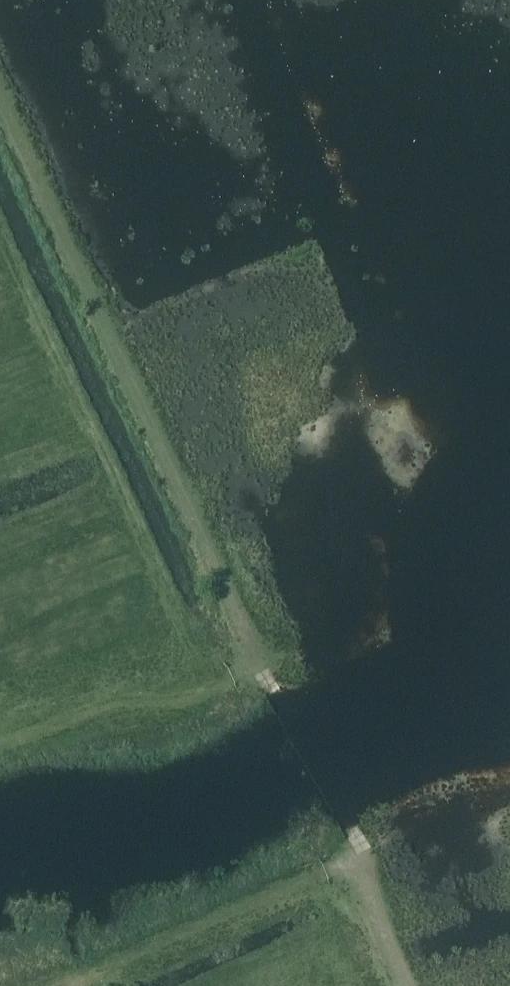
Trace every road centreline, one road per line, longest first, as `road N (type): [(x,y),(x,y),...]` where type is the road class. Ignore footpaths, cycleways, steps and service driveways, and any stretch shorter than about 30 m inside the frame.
road 1 (track): [(49,985),(359,861),(409,985)]

